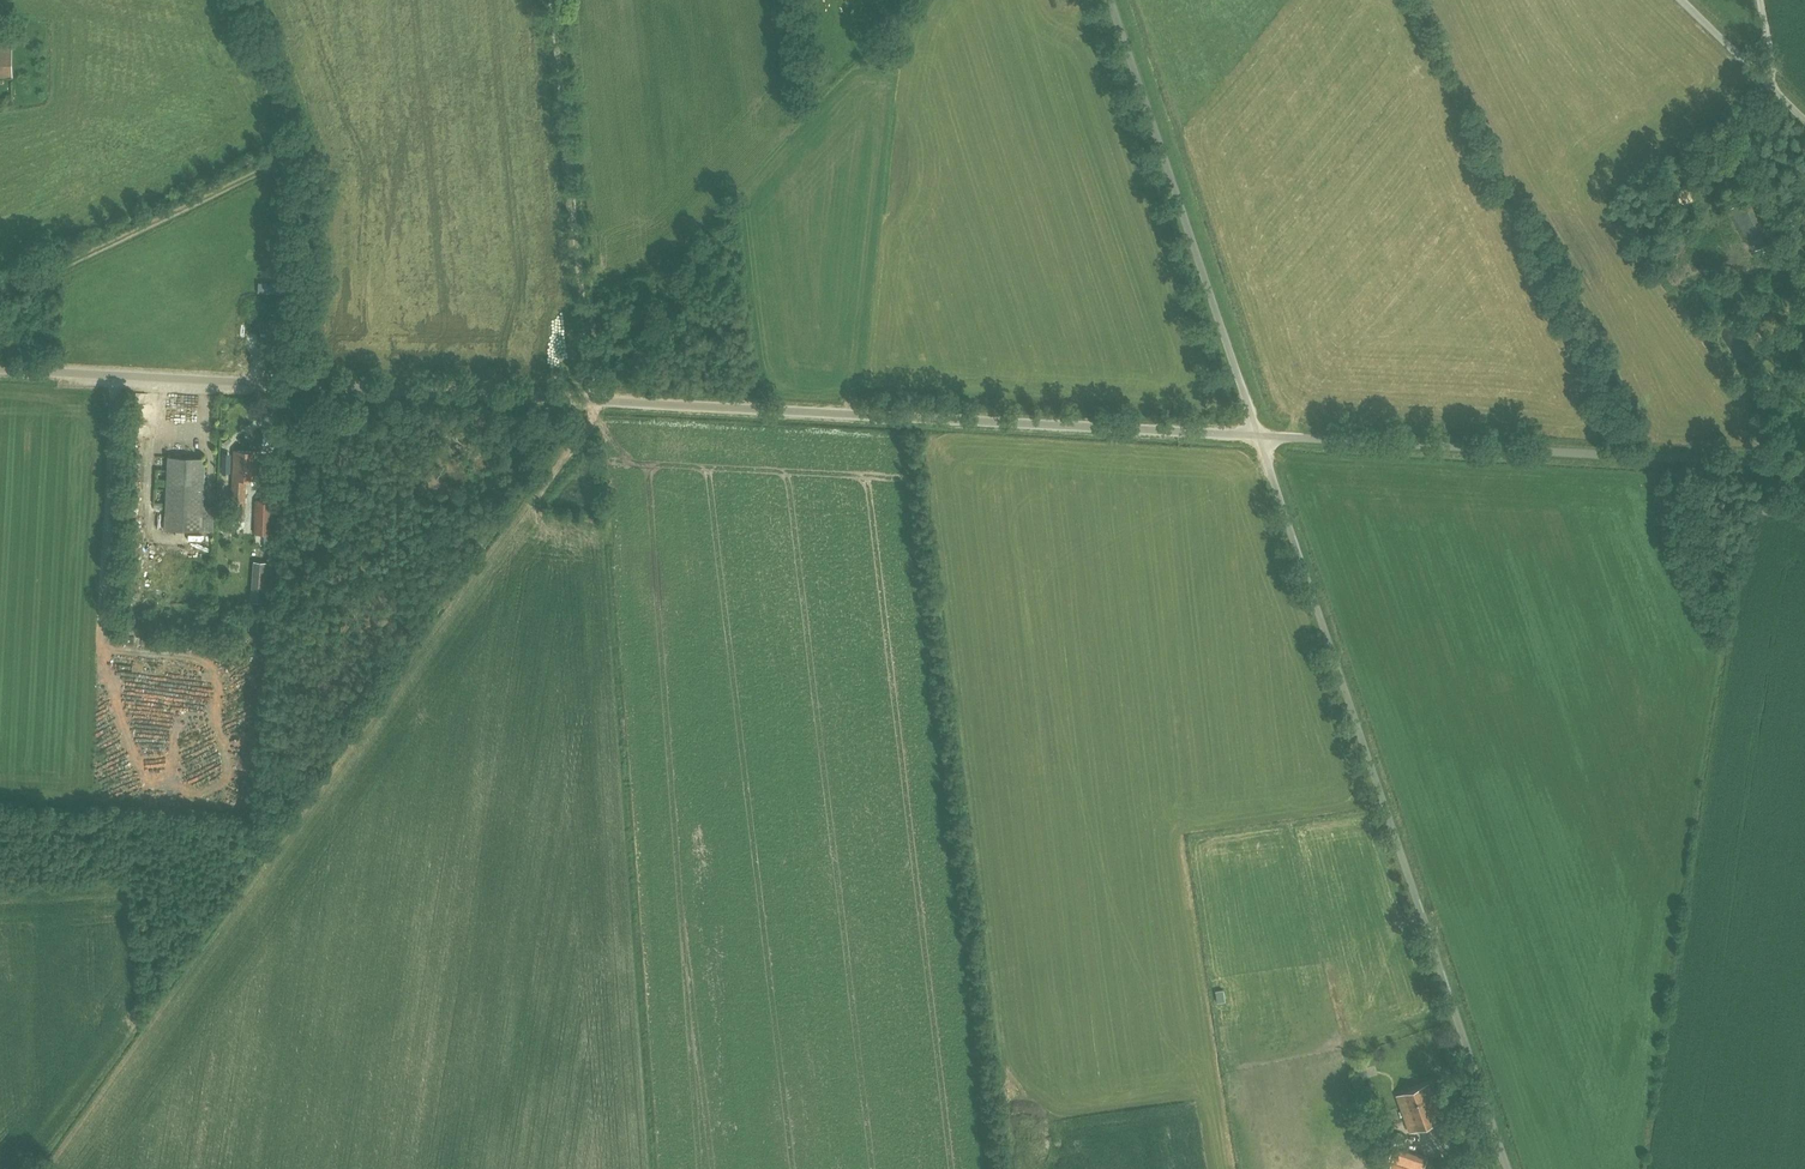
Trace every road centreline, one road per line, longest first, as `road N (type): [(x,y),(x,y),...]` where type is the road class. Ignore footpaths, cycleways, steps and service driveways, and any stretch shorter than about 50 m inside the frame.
road 1 (unclassified): [(1258,438),(0,371)]
road 2 (unclassified): [(1514,1168),(1258,438)]
road 3 (unclassified): [(1804,465),(1258,438)]
road 4 (track): [(233,0),(283,130),(285,160),(0,296)]
road 5 (unclassified): [(1258,438),(1111,0)]
road 6 (track): [(553,0),(594,401)]
road 7 (track): [(1804,289),(1739,142),(1745,112),(1767,81)]
road 8 (unclassified): [(1804,119),(1678,0)]
road 9 (track): [(528,506),(593,421),(594,401)]

